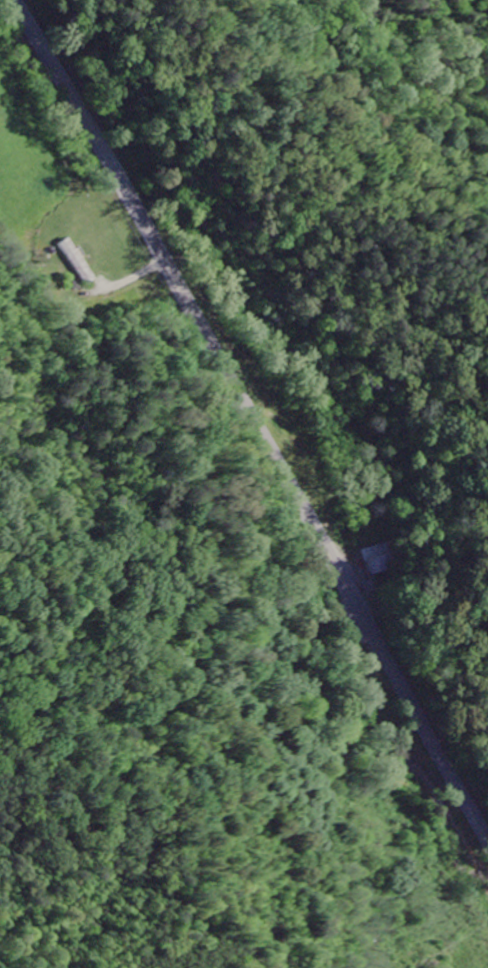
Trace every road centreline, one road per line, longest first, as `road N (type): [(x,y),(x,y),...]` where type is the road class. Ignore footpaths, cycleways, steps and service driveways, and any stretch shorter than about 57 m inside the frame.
road 1 (primary): [(487,841),(11,0)]

